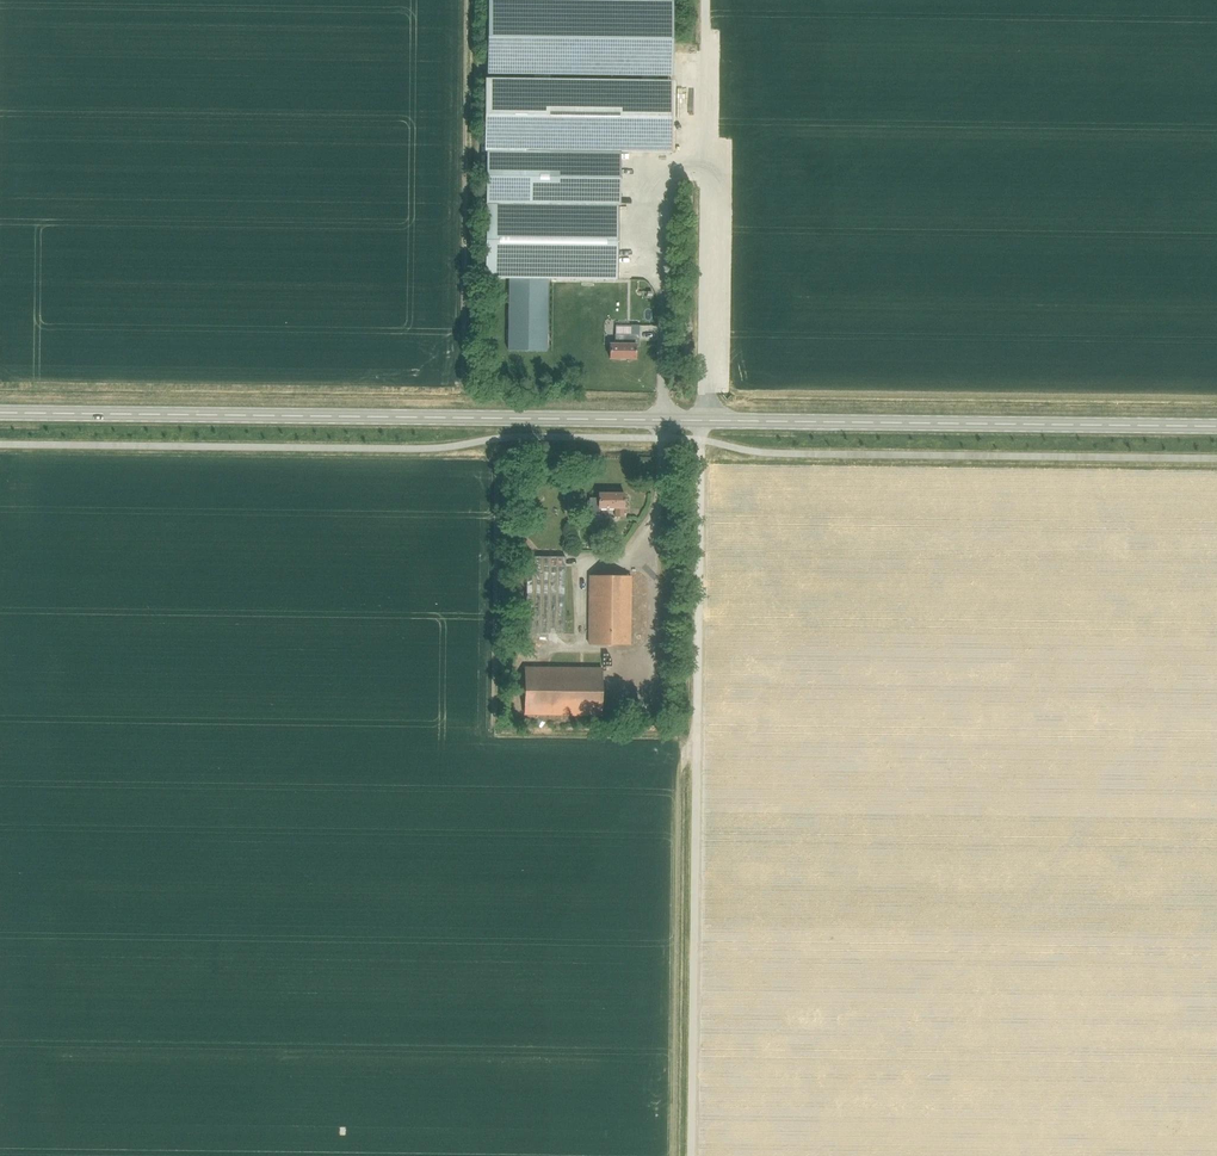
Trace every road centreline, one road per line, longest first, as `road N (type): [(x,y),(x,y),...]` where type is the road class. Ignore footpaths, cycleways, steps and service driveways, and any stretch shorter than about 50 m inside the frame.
road 1 (secondary): [(1216,426),(0,413)]

